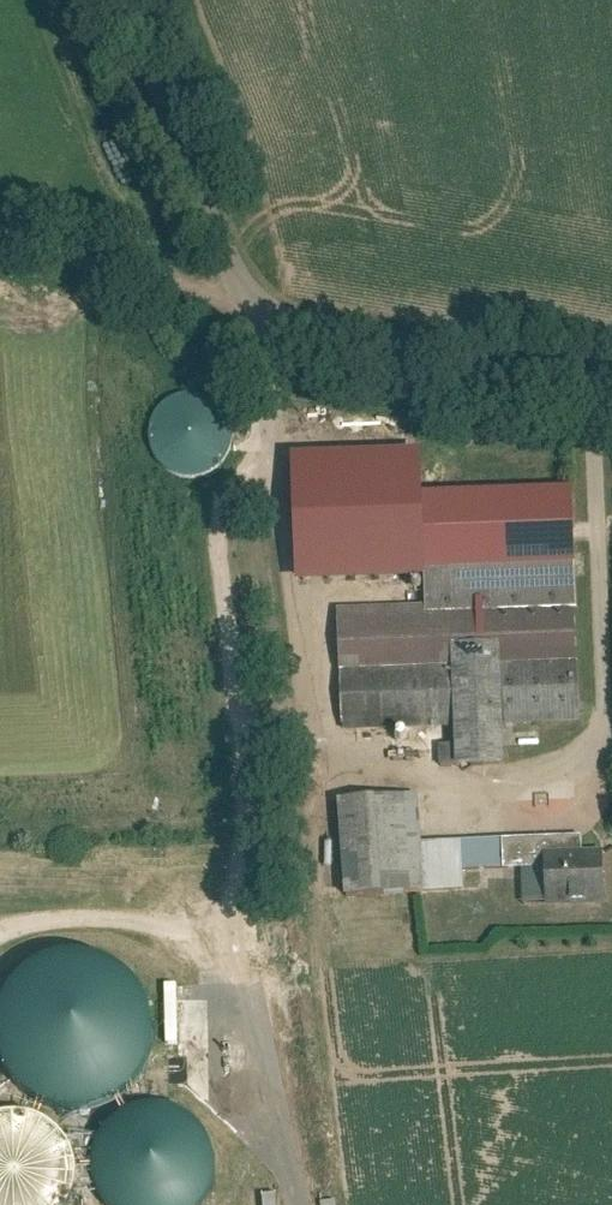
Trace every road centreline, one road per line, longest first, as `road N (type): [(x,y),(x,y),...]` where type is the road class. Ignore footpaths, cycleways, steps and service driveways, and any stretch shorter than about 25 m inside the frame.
road 1 (unclassified): [(611,378),(318,330),(267,311),(226,278),(201,232),(103,0)]
road 2 (track): [(226,278),(202,287),(0,224)]

